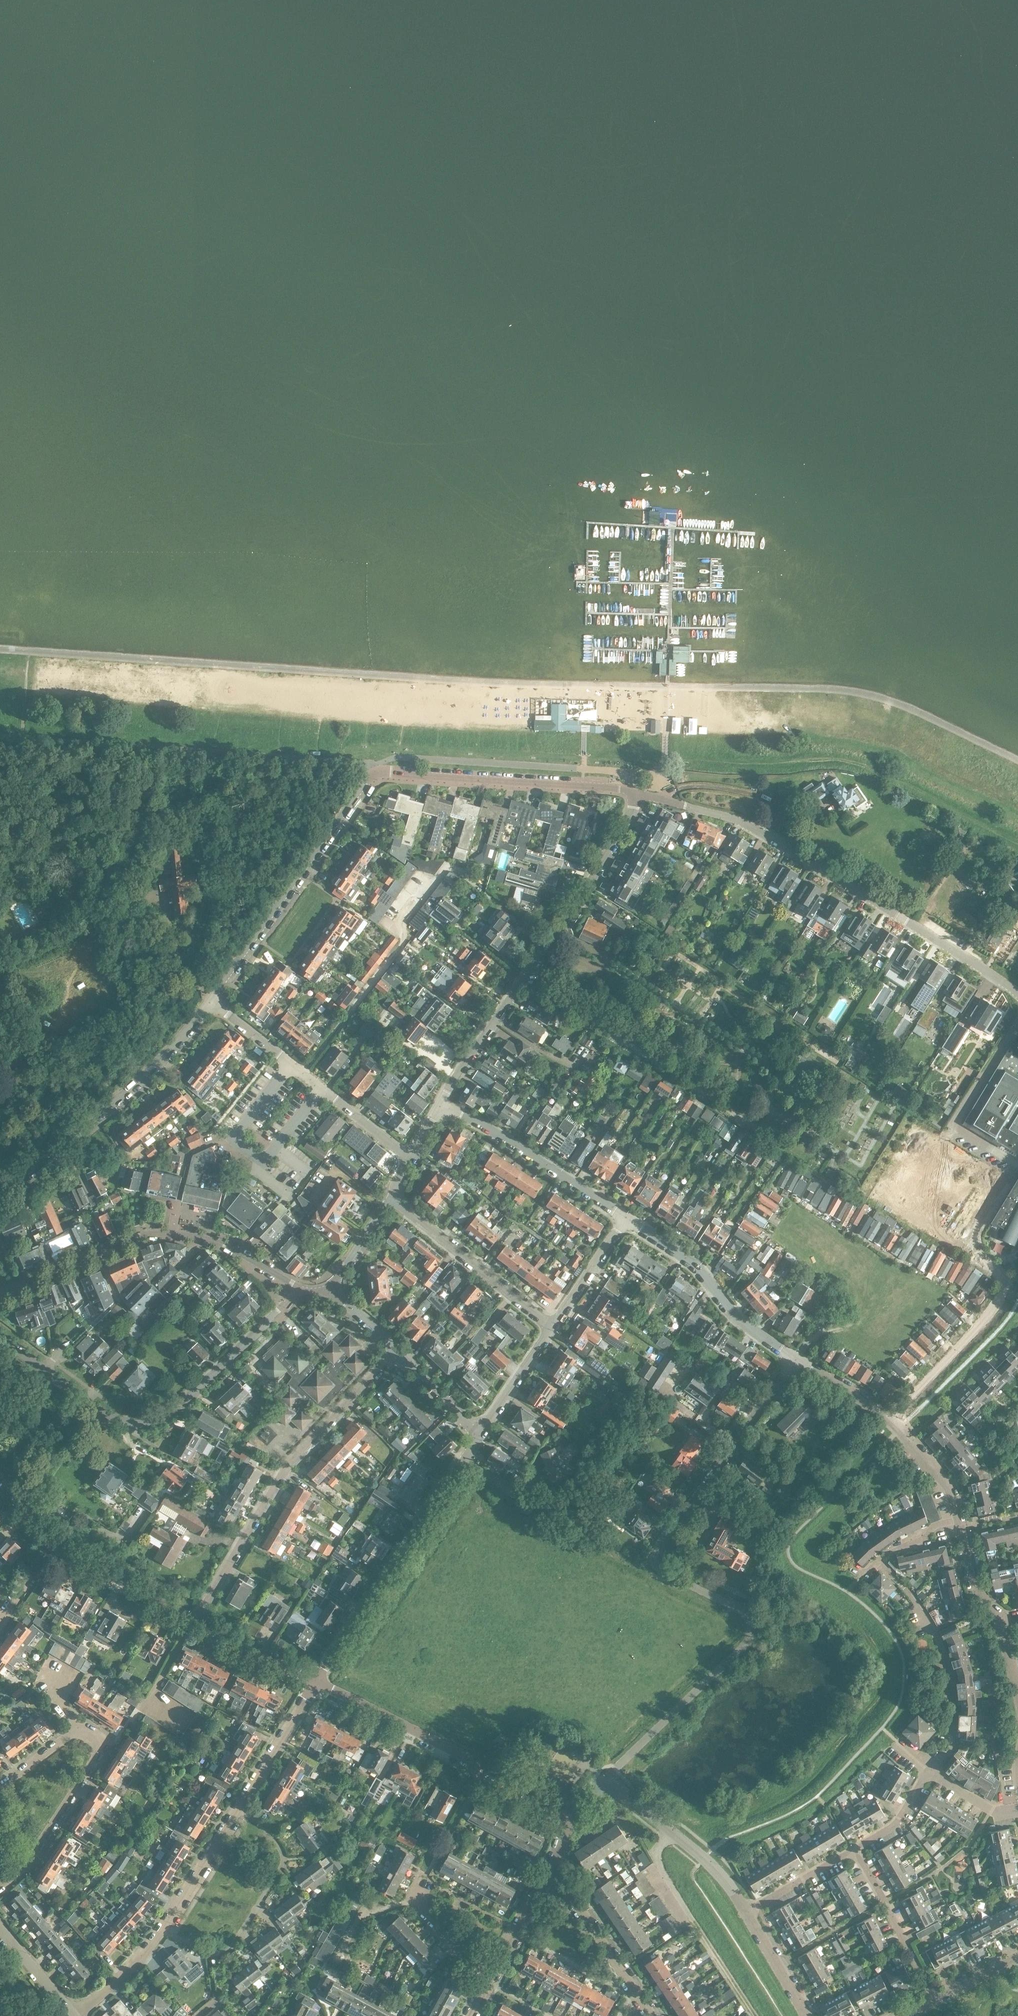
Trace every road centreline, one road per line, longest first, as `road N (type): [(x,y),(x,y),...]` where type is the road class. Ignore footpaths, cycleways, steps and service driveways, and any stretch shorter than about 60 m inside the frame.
road 1 (unclassified): [(605,1780),(754,1637),(751,1615),(653,1560),(796,1359)]
road 2 (residential): [(637,793),(374,773),(210,999)]
road 3 (residential): [(1017,992),(760,831),(637,793)]
road 4 (residential): [(83,2015),(162,1931),(317,1680)]
road 5 (residential): [(444,1102),(590,881),(637,793)]
road 6 (residential): [(195,1629),(274,1487),(397,1353)]
road 7 (residential): [(0,1295),(165,1233),(213,1240),(300,1289)]
road 8 (residential): [(0,1893),(24,1872),(104,1748),(79,1731),(0,1790)]
road 9 (residential): [(317,1680),(480,1437)]
road 10 (residential): [(571,1816),(317,1680)]
road 11 (residential): [(0,1191),(137,1082),(210,999)]
road 12 (residential): [(410,1158),(210,999)]
road 13 (residential): [(963,1528),(945,1481),(900,1429),(796,1359)]
road 14 (residential): [(933,1773),(951,1756),(951,1681),(926,1616),(880,1561)]
road 15 (residential): [(114,1419),(137,1422),(175,1409),(300,1289)]
road 16 (residential): [(796,1359),(733,1313),(695,1264),(625,1220)]
road 17 (residential): [(625,1220),(444,1102)]
road 18 (residential): [(549,1330),(393,1198)]
road 19 (tertiary): [(605,1780),(705,1859),(750,1912)]
road 20 (residential): [(652,2015),(553,1869)]
road 21 (residential): [(935,2000),(857,1850)]
road 22 (residential): [(1017,1682),(998,1613),(977,1589),(963,1528)]
road 23 (residential): [(195,1629),(57,1543)]
road 24 (residential): [(114,1419),(0,1332)]
road 25 (residential): [(549,1330),(625,1220)]
road 26 (residential): [(317,1680),(195,1629)]
road 27 (residential): [(490,1977),(417,1906),(430,1882)]
road 28 (residential): [(480,1437),(549,1330)]
road 29 (tertiary): [(490,1977),(553,1869)]
road 30 (residential): [(750,1912),(857,1850)]
road 31 (tertiary): [(750,1912),(813,2015)]

